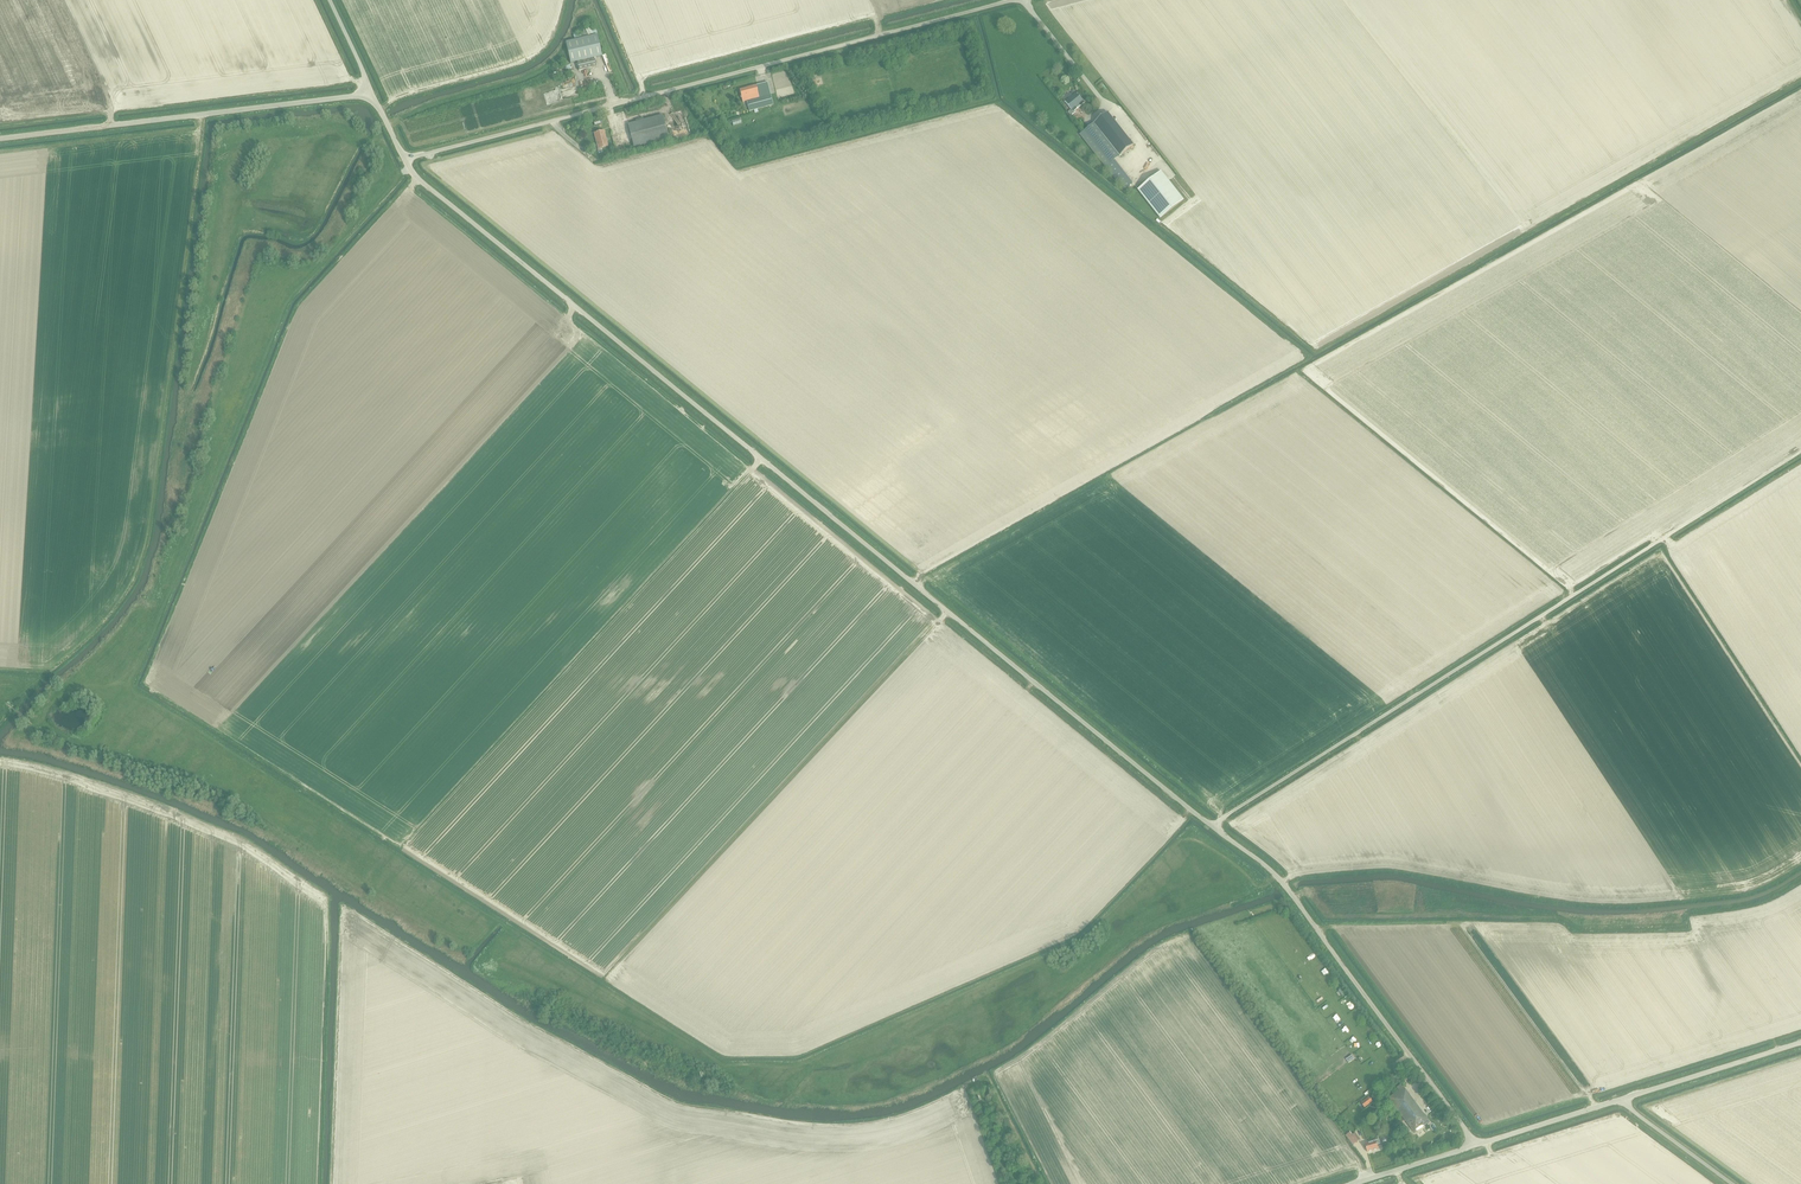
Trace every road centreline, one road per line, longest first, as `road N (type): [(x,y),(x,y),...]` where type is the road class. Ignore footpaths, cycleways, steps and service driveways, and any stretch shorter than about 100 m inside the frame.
road 1 (unclassified): [(1477,1145),(1262,862),(416,177),(404,158)]
road 2 (track): [(1211,825),(1800,451)]
road 3 (unclassified): [(404,158),(1015,0)]
road 4 (track): [(407,840),(761,458)]
road 5 (track): [(615,967),(948,612)]
road 6 (unclassified): [(0,139),(372,94)]
road 7 (unclassified): [(1623,1099),(1800,1043)]
road 8 (unclassified): [(1477,1145),(1623,1099)]
road 9 (unclassified): [(1733,1183),(1623,1099)]
road 10 (unclassified): [(1353,1183),(1477,1145)]

